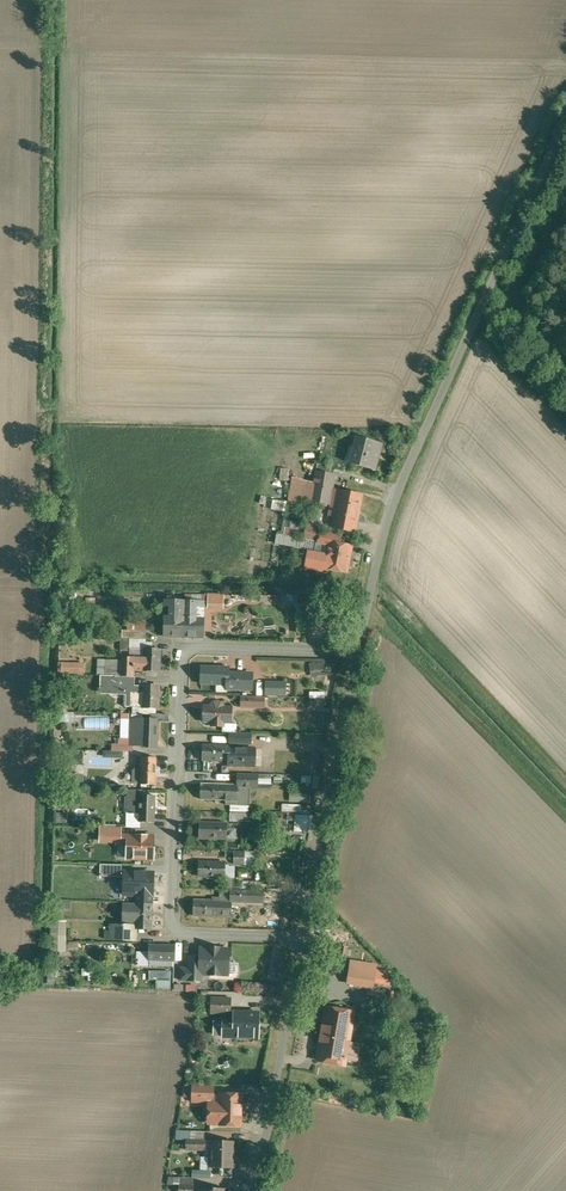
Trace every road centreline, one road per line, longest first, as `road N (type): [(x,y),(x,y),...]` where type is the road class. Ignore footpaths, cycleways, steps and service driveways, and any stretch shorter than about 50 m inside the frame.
road 1 (residential): [(297,939),(172,929),(179,668),(199,651),(359,651)]
road 2 (unclassified): [(565,122),(384,520),(359,651)]
road 3 (unclassified): [(359,651),(297,939)]
road 4 (unclassified): [(297,939),(253,1190)]
road 5 (track): [(482,306),(515,315),(565,202)]

